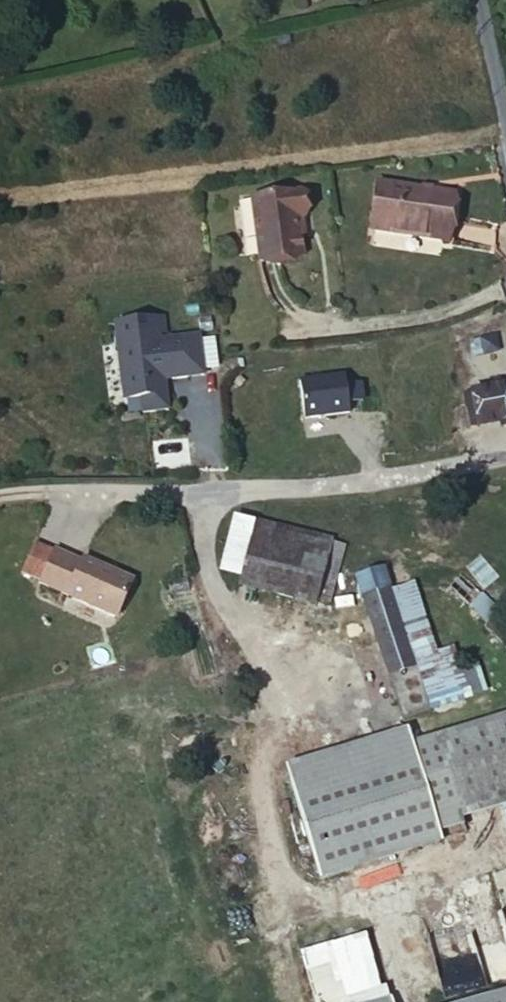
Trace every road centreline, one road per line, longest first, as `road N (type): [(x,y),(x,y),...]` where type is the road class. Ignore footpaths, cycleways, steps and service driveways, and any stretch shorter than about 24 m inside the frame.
road 1 (track): [(477,859),(324,902),(284,880),(259,769),(301,697),(287,652),(230,613),(207,576),(201,489)]
road 2 (residential): [(0,496),(280,485),(505,454)]
road 3 (residential): [(505,125),(479,0)]

